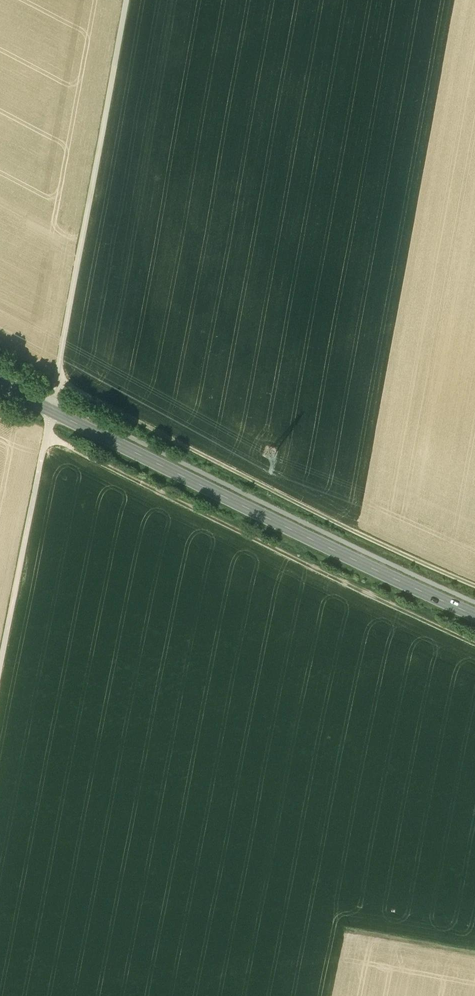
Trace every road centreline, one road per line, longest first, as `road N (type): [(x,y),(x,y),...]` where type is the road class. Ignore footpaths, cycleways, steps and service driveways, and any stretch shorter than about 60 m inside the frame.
road 1 (track): [(45,440),(474,645)]
road 2 (secondary): [(474,615),(51,410)]
road 3 (track): [(474,586),(362,538),(56,380)]
road 4 (track): [(126,0),(53,401)]
road 5 (track): [(0,665),(51,410)]

